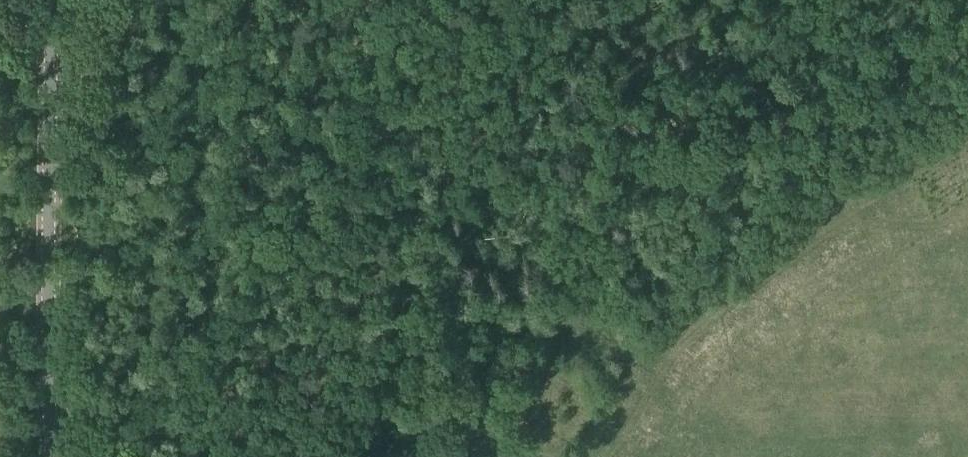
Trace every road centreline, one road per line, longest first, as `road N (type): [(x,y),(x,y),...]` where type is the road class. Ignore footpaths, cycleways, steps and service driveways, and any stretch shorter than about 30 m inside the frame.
road 1 (track): [(967,133),(688,340),(607,456)]
road 2 (secondary): [(52,456),(51,0)]
road 3 (track): [(853,218),(829,169),(809,0)]

